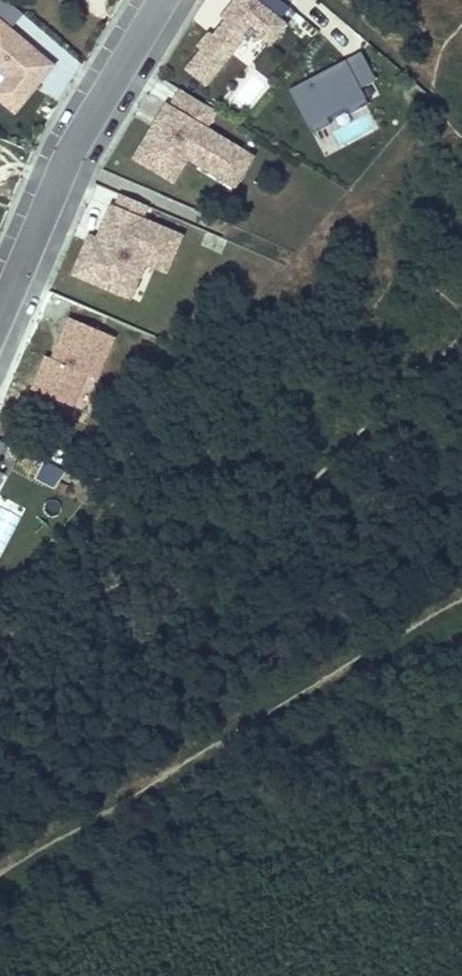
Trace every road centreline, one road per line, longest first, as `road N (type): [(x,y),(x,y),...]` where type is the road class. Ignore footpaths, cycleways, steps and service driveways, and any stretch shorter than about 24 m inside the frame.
road 1 (residential): [(0,320),(70,153),(163,0)]

